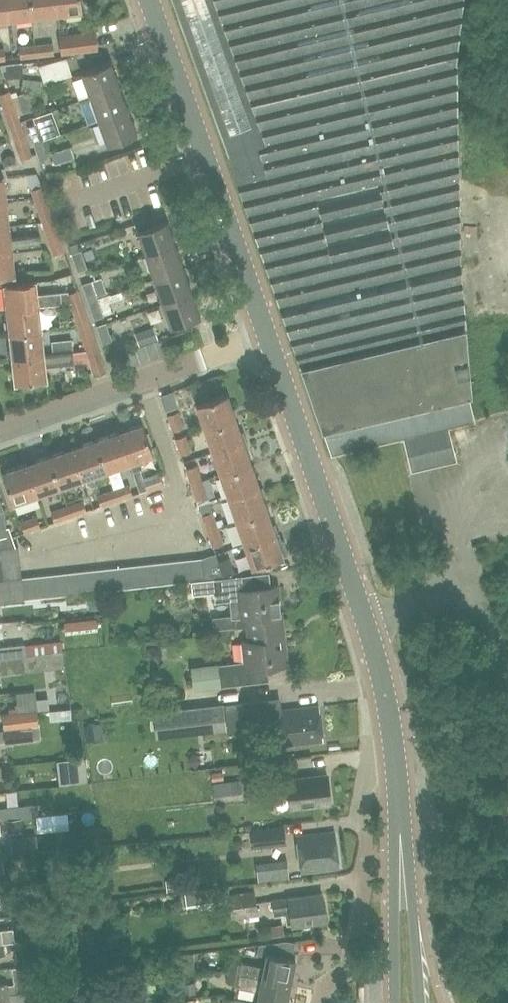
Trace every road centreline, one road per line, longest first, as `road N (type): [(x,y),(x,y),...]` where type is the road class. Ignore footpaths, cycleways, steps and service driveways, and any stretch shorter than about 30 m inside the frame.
road 1 (tertiary): [(390,733),(351,580),(268,336)]
road 2 (tertiary): [(268,336),(148,0)]
road 3 (residential): [(390,733),(365,779),(364,874),(348,970),(325,986),(322,1002)]
road 4 (residential): [(0,429),(268,336)]
road 5 (tertiary): [(402,888),(390,733)]

